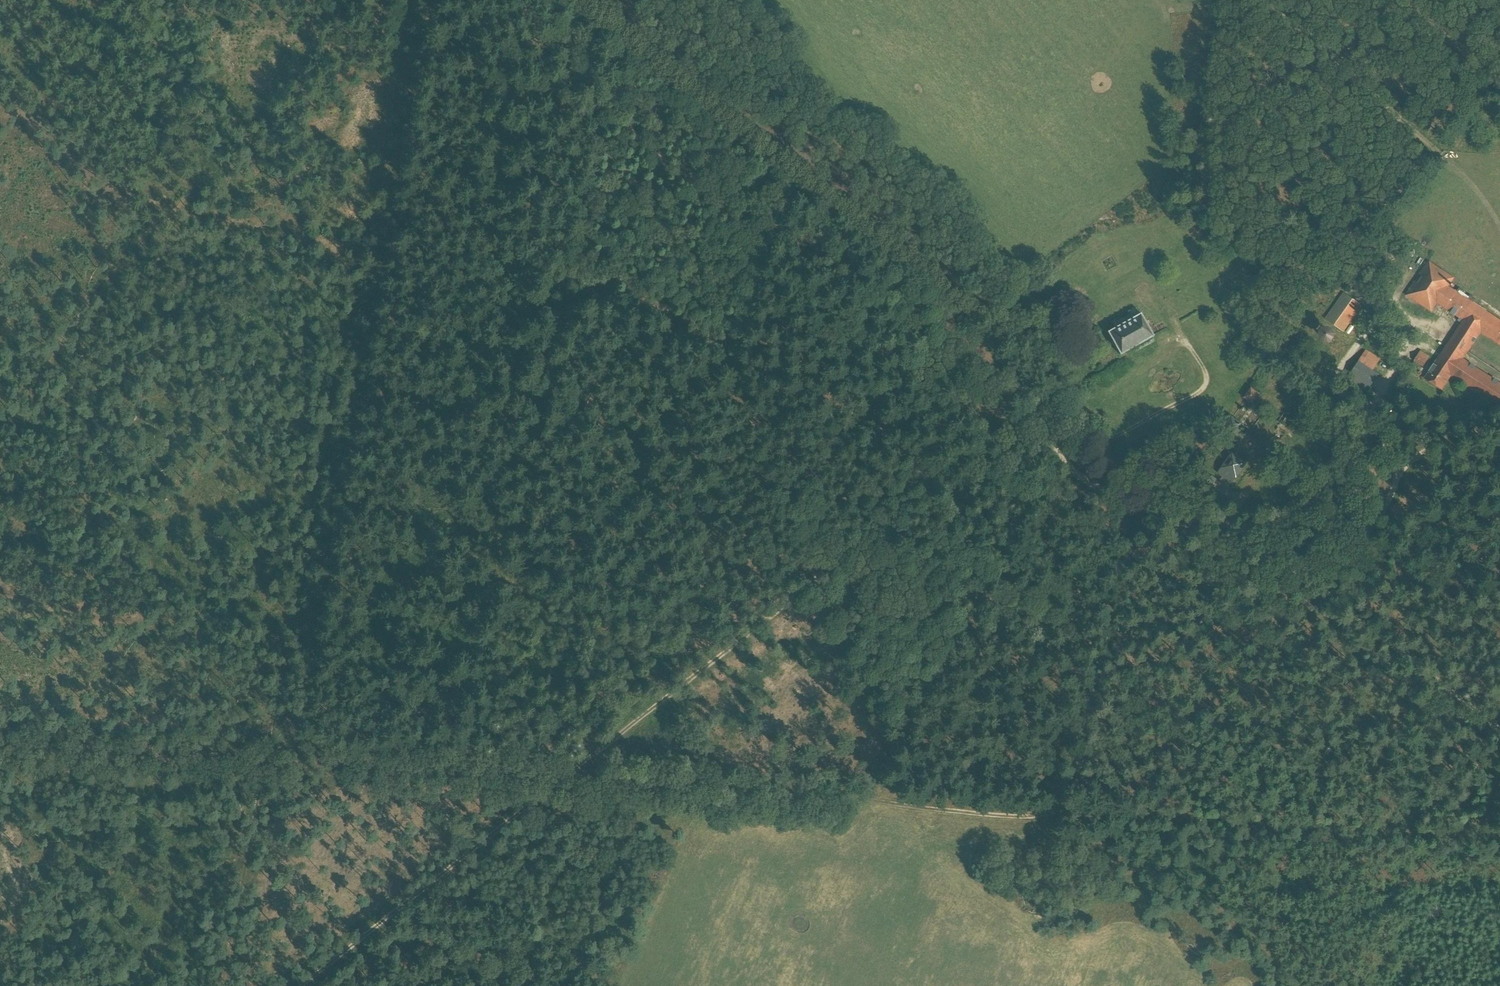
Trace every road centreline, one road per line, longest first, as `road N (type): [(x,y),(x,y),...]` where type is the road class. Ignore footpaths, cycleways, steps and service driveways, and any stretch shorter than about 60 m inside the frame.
road 1 (track): [(1499,832),(1076,810),(976,815),(563,774),(264,762),(340,435),(415,0)]
road 2 (track): [(562,0),(735,138),(900,255),(989,334),(1031,418),(1058,439),(1073,475),(1139,506),(1253,538),(1499,721)]
road 3 (track): [(319,985),(563,774),(998,432),(1031,418)]
road 4 (track): [(223,985),(264,762),(0,746)]
road 5 (track): [(1058,439),(1073,432),(1111,437),(1203,389),(1206,372),(1189,345)]

